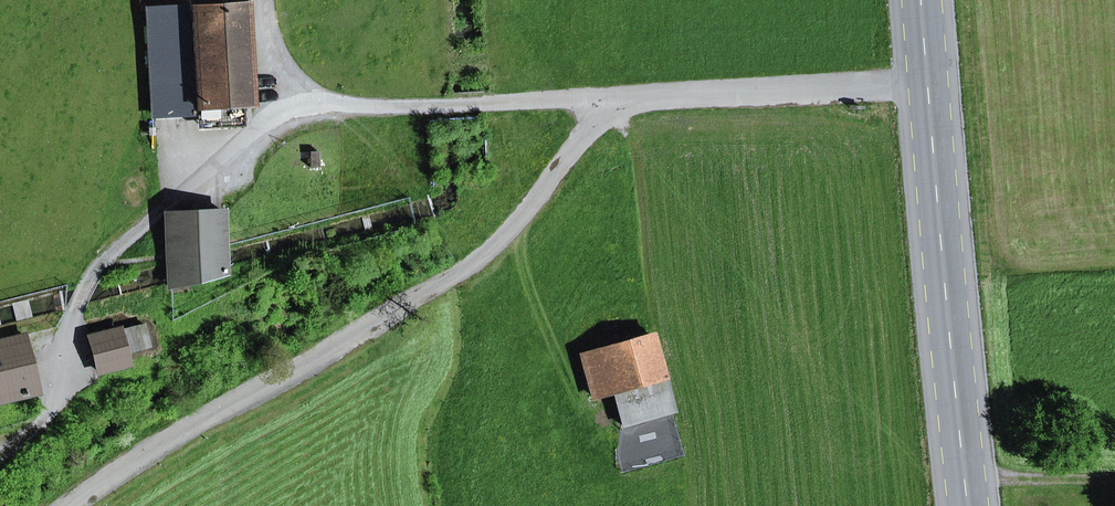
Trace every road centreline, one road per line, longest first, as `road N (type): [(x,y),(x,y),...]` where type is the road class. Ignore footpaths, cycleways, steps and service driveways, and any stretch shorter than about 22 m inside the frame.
road 1 (primary): [(968,505),(921,0)]
road 2 (track): [(964,477),(1114,478)]

